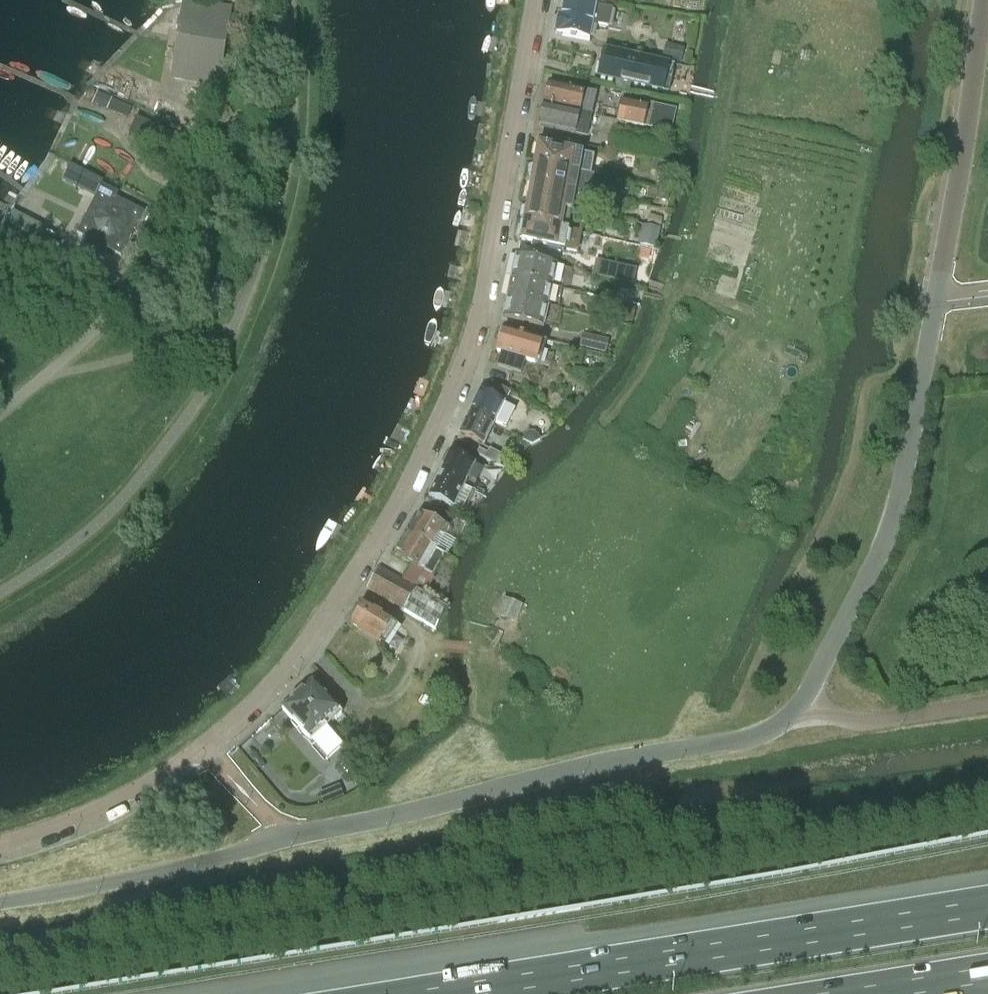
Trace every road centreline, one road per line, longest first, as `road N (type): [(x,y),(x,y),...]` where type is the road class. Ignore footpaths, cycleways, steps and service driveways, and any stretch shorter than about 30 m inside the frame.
road 1 (tertiary): [(0,903),(184,867),(607,761),(721,743),(777,722),(800,697),(890,527),(986,0)]
road 2 (residential): [(0,847),(58,830),(147,787),(203,747),(300,653),(408,491),(467,360),(537,0)]
road 3 (motorway): [(987,907),(445,993)]

